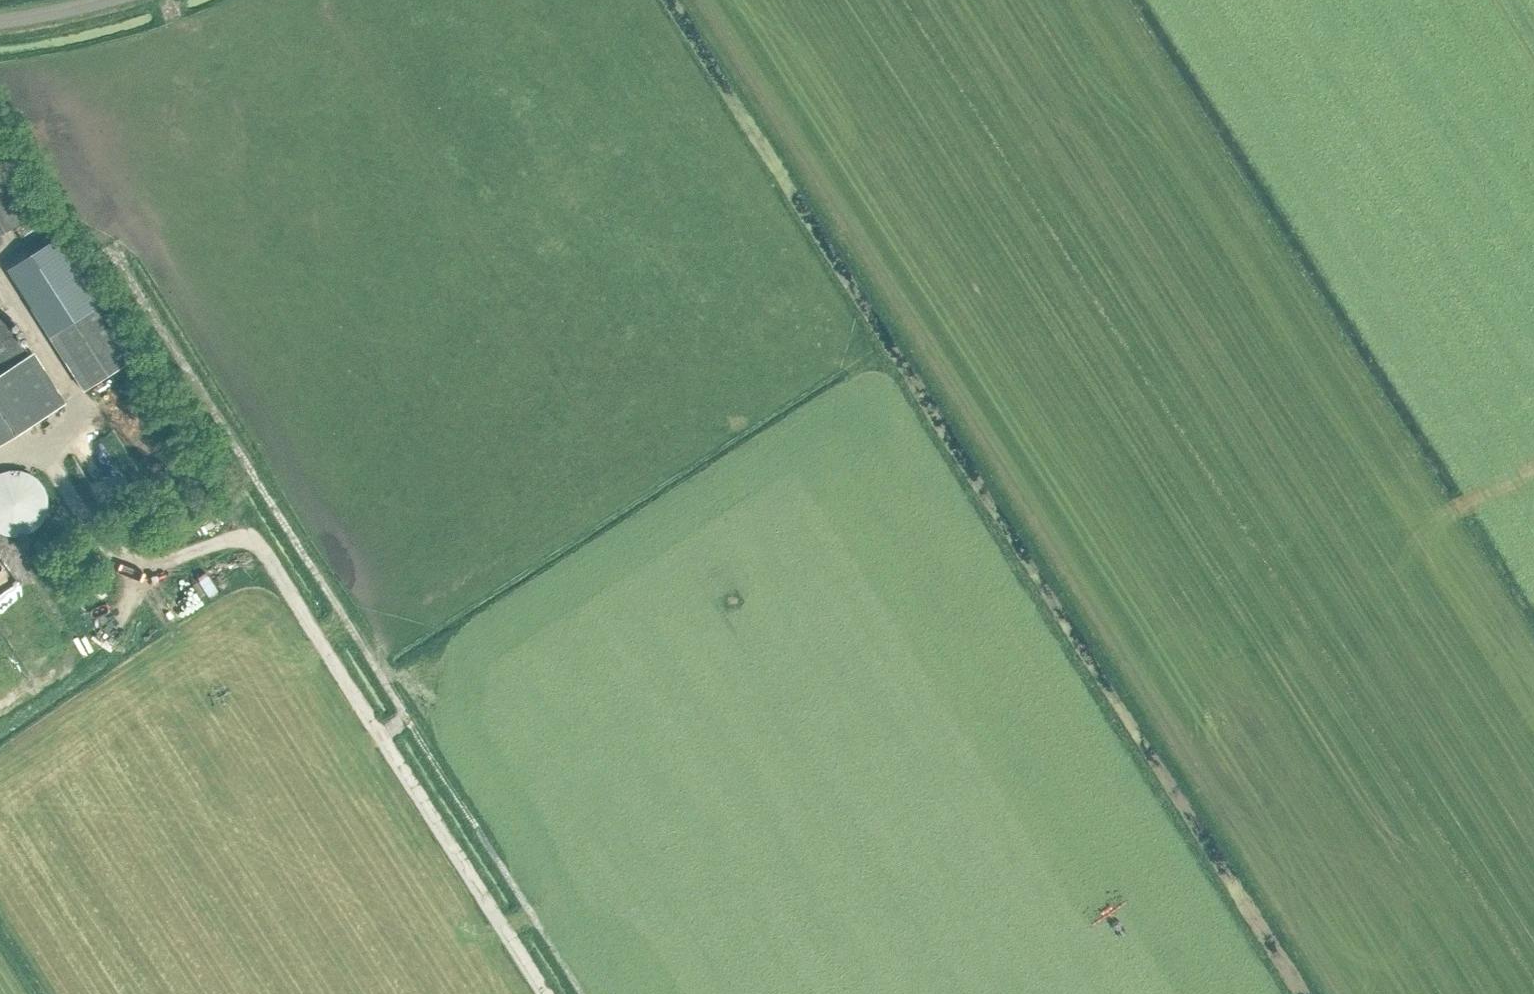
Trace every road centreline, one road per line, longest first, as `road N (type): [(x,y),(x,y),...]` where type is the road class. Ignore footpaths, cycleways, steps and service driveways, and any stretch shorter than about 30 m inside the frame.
road 1 (unclassified): [(172,0),(0,39)]

